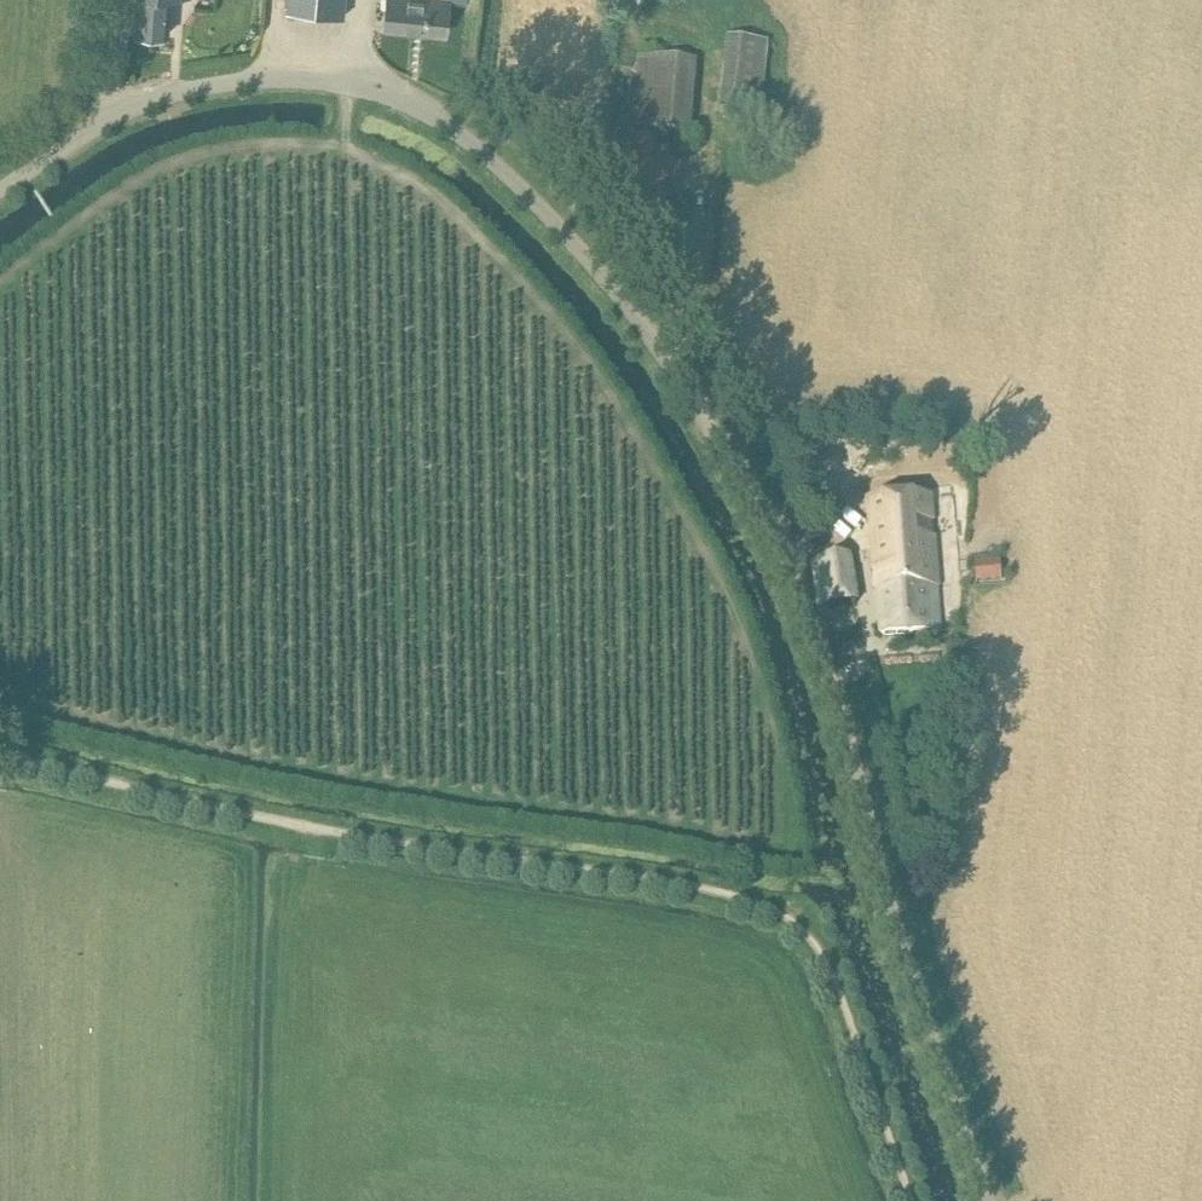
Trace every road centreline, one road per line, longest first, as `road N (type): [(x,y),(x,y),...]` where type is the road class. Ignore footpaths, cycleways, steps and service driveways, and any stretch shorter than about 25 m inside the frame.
road 1 (unclassified): [(990,1200),(900,934),(824,671),(771,531),(610,271),(544,202),(481,144),(432,116),(352,91),(297,84),(224,87),(131,116),(0,193)]

